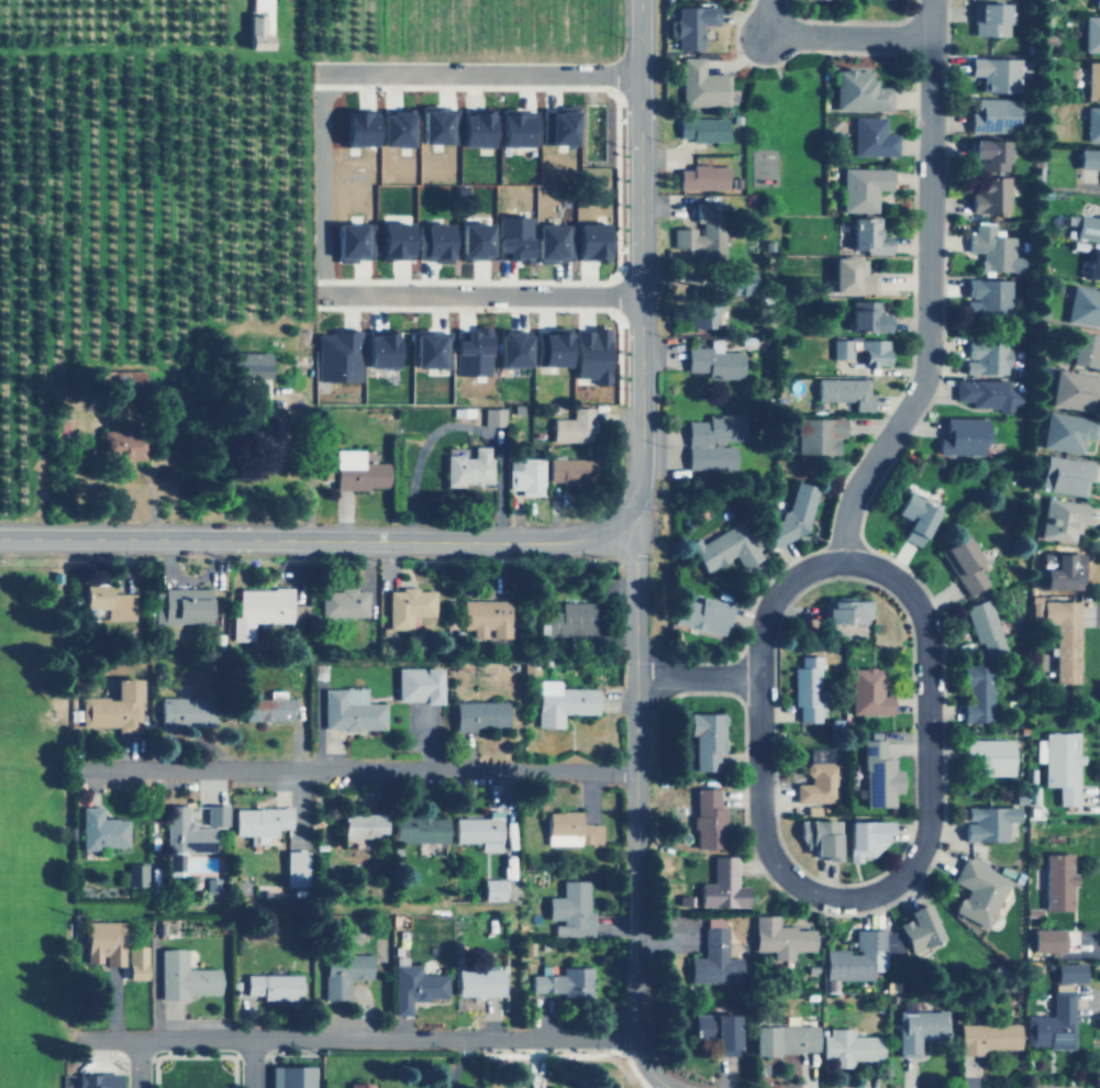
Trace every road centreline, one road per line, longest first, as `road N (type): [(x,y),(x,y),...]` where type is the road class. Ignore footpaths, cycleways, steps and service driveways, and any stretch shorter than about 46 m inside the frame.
road 1 (residential): [(759,679),(760,833),(773,862),(793,882),(833,898),(874,895),(919,856),(927,828),(925,625),(914,600),(869,565),(842,559),(812,567),(767,606),(759,679)]
road 2 (secondary): [(0,536),(588,541),(633,521)]
road 3 (residential): [(842,559),(851,498),(926,364),(930,0)]
road 4 (residential): [(665,1087),(636,1040),(633,521)]
road 5 (residential): [(636,1040),(84,1041)]
road 6 (residential): [(635,769),(91,767)]
road 7 (secondary): [(640,0),(641,500),(633,521)]
road 8 (residential): [(641,73),(314,71)]
road 9 (residential): [(641,292),(314,292)]
road 10 (residential): [(770,0),(770,36),(930,40)]
road 11 (residential): [(635,678),(759,679)]

